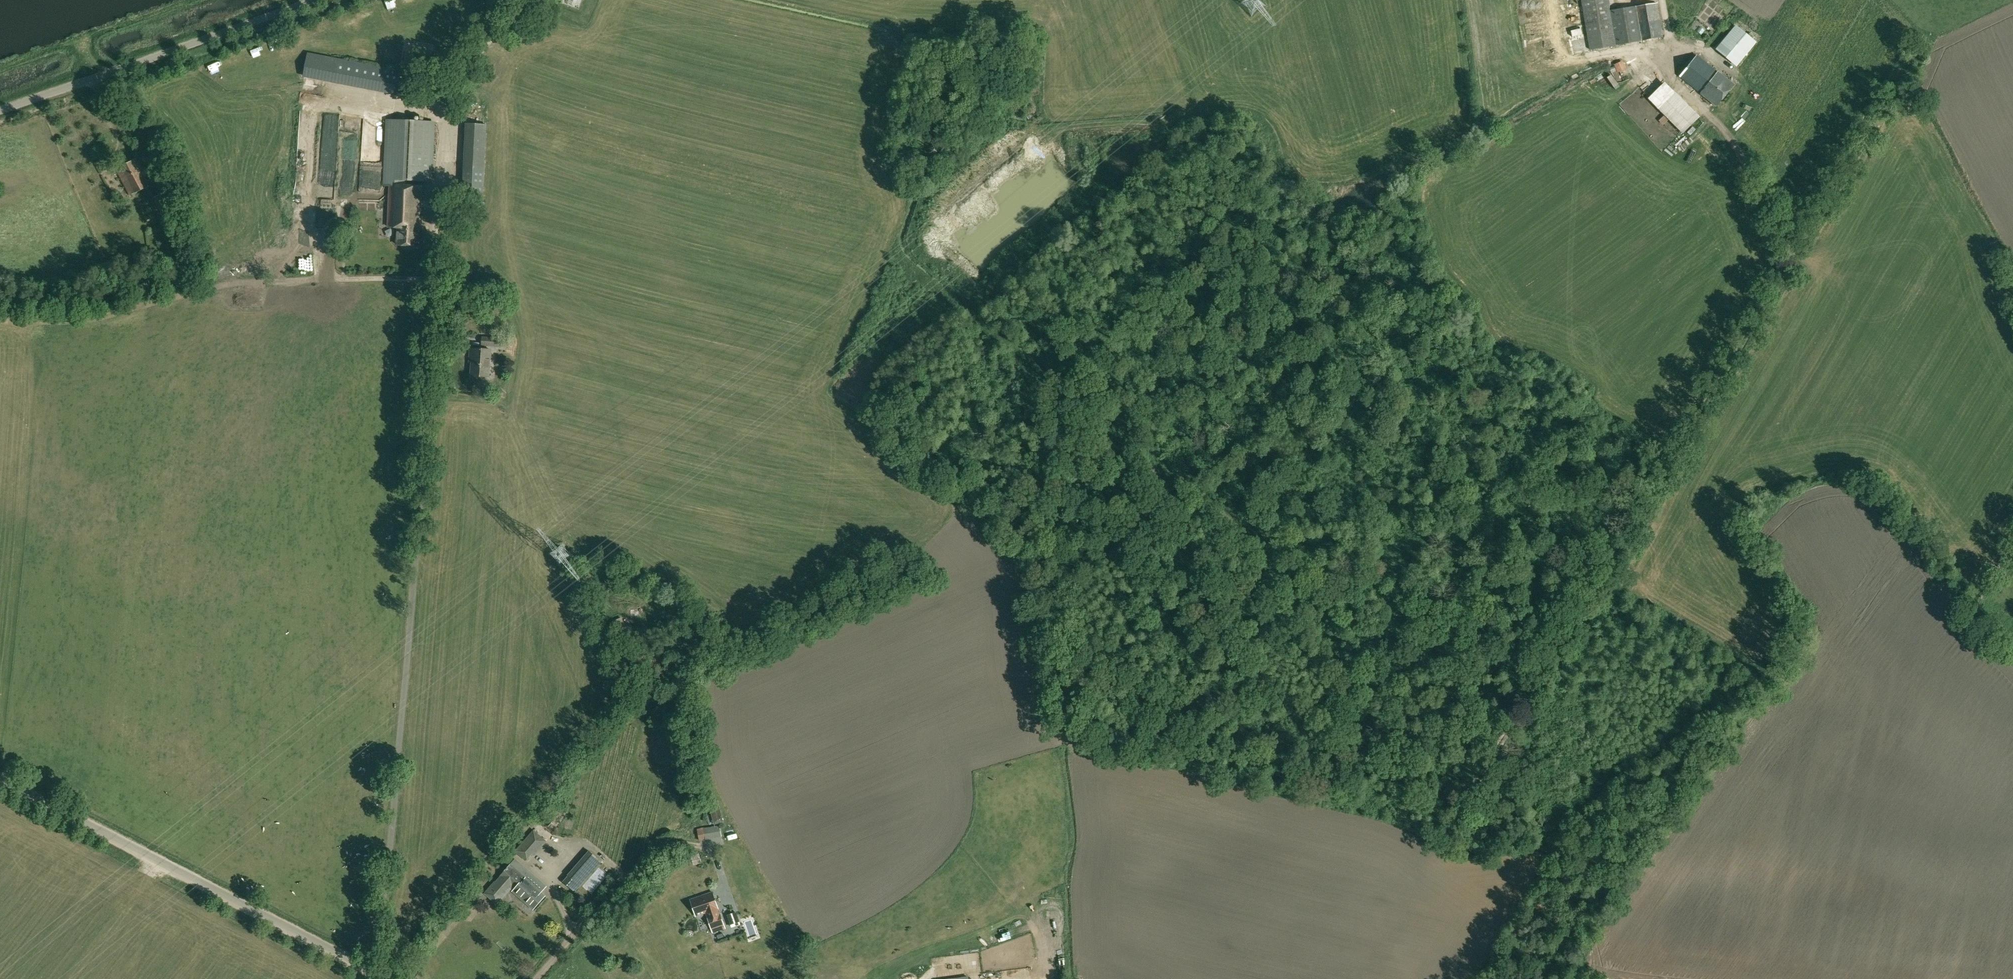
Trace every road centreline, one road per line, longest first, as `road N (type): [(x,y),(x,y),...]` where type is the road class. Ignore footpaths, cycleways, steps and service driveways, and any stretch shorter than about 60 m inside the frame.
road 1 (unclassified): [(383,978),(0,780)]
road 2 (unclassified): [(318,0),(0,111)]

